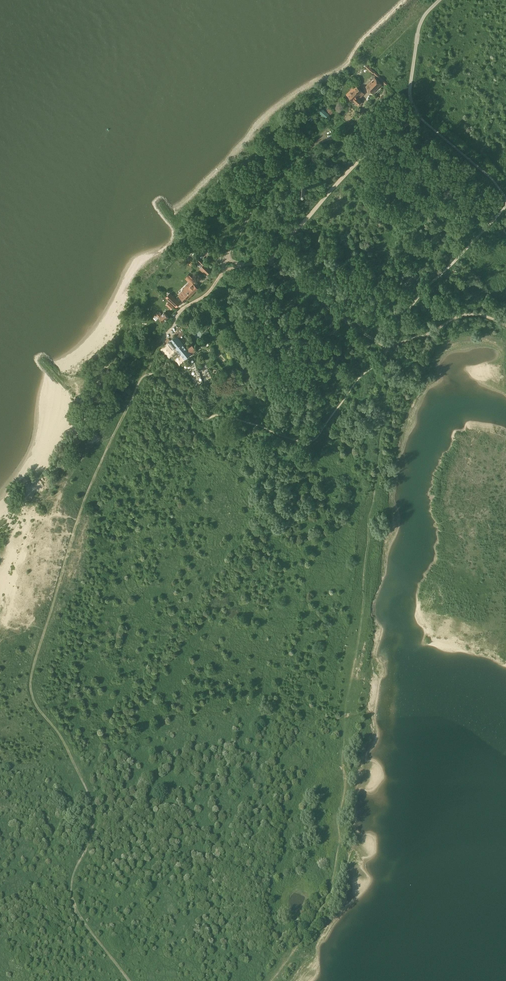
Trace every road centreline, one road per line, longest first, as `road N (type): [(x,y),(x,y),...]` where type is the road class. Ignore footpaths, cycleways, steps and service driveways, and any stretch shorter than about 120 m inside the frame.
road 1 (track): [(145,376),(69,545),(31,691),(92,807),(71,900),(127,980)]
road 2 (track): [(273,980),(330,883),(391,373),(387,349)]
road 3 (track): [(412,104),(279,246),(273,266),(387,349)]
road 4 (track): [(273,266),(227,264),(157,343)]
road 5 (track): [(505,325),(461,317),(389,346)]

